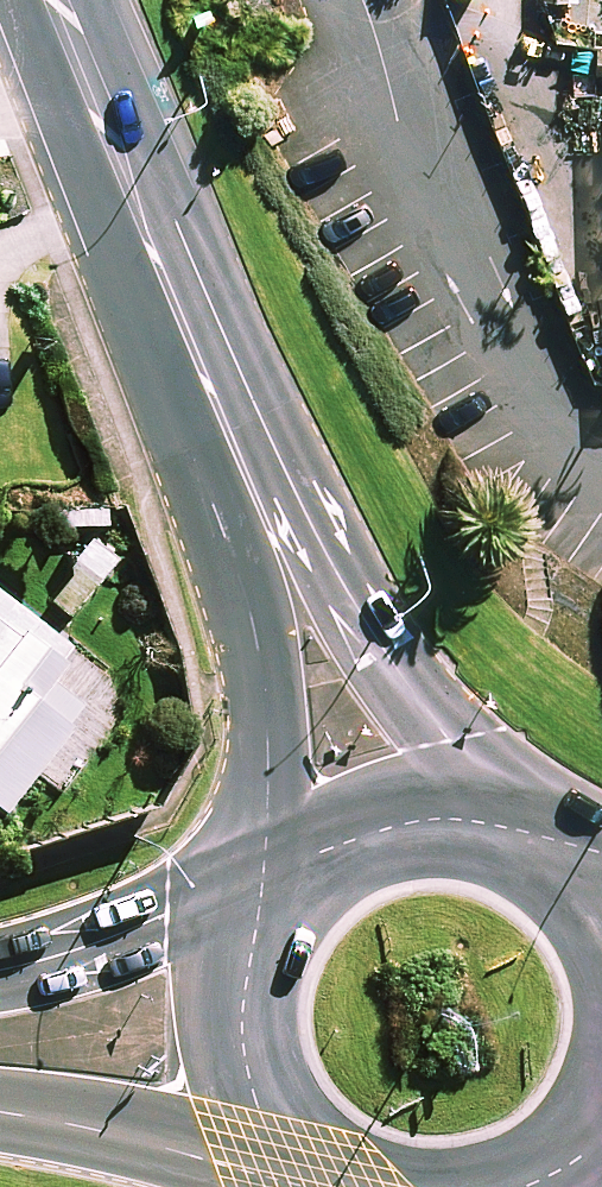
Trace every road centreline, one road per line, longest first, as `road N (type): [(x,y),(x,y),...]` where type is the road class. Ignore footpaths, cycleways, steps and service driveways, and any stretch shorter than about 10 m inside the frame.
road 1 (tertiary): [(200,368),(409,688),(539,837)]
road 2 (tertiary): [(278,874),(256,627),(200,368)]
road 3 (tertiary): [(200,368),(54,0)]
road 4 (trunk): [(318,1186),(0,1114)]
road 5 (trunk): [(327,1186),(273,1124),(247,1070),(242,1011),(264,894)]
road 6 (trunk): [(0,970),(74,953),(167,914),(264,894)]
road 7 (trunk): [(278,874),(389,824),(446,817),(539,837)]

